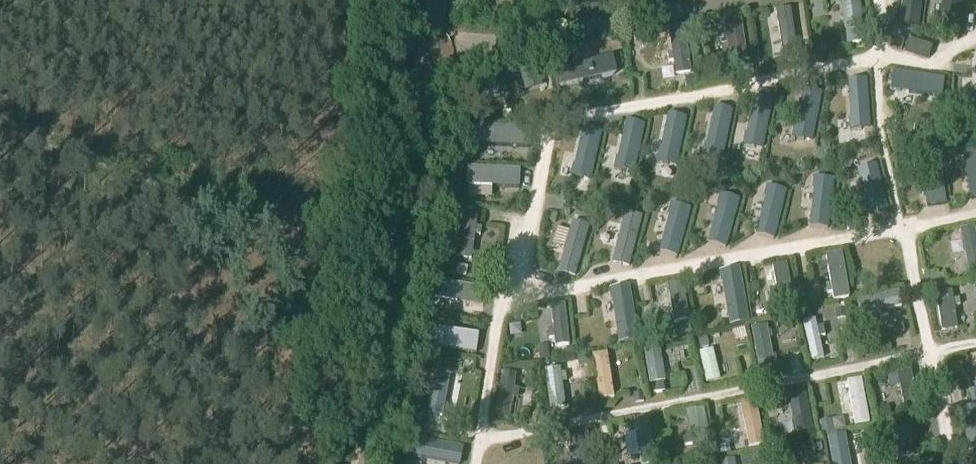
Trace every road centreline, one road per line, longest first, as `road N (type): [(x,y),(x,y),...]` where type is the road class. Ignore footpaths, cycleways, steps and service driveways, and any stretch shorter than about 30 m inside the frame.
road 1 (track): [(475,463),(544,125),(870,63),(936,66),(975,36)]
road 2 (track): [(480,438),(975,344)]
road 3 (track): [(364,463),(431,52)]
road 4 (track): [(505,298),(899,222)]
road 5 (track): [(899,222),(944,463)]
road 6 (track): [(877,0),(881,46),(870,63),(879,128)]

